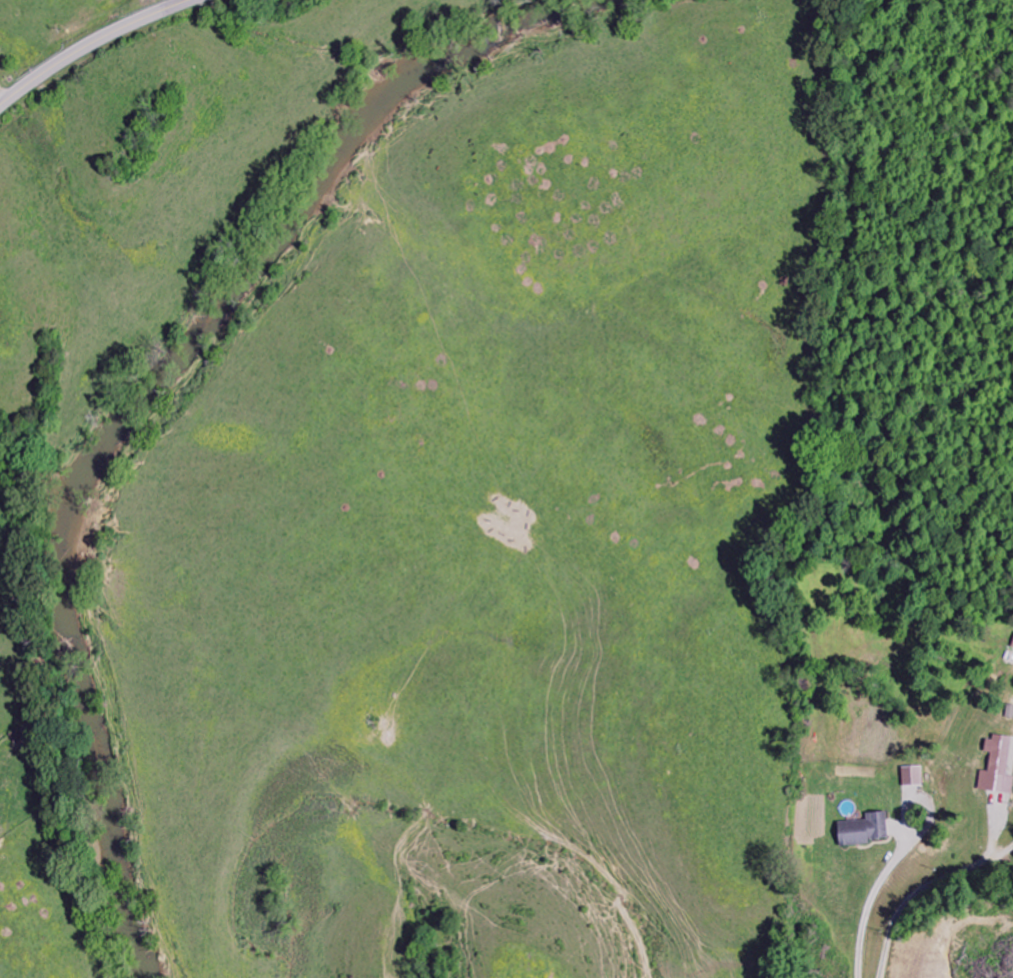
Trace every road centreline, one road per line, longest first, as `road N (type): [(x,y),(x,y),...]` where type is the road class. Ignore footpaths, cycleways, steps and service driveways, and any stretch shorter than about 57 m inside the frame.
road 1 (secondary): [(192,0),(81,51),(0,107)]

